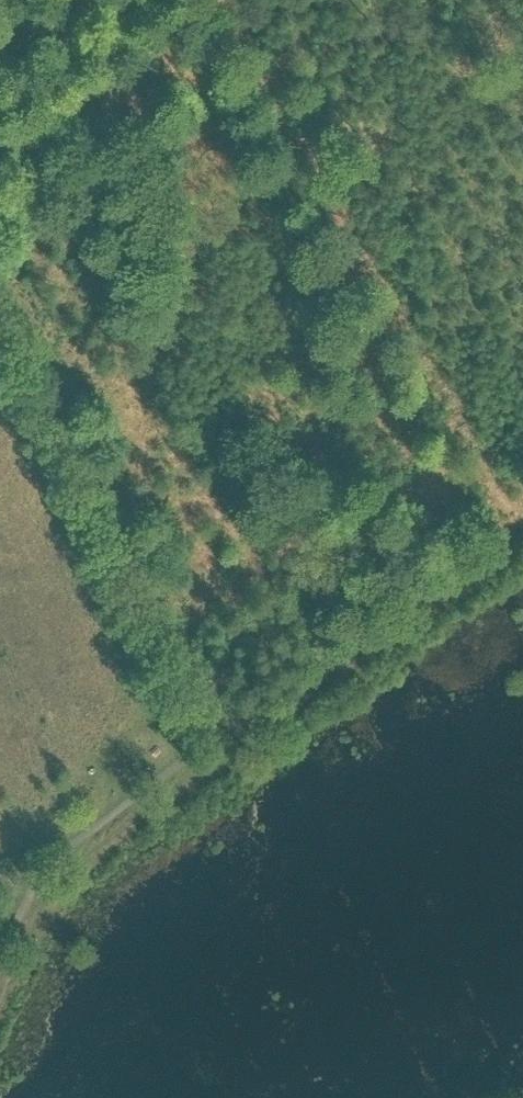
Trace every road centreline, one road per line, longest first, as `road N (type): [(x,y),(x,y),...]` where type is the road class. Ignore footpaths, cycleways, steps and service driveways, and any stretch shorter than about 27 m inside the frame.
road 1 (track): [(0,1008),(76,874),(226,750),(522,530)]
road 2 (track): [(226,750),(0,281)]

